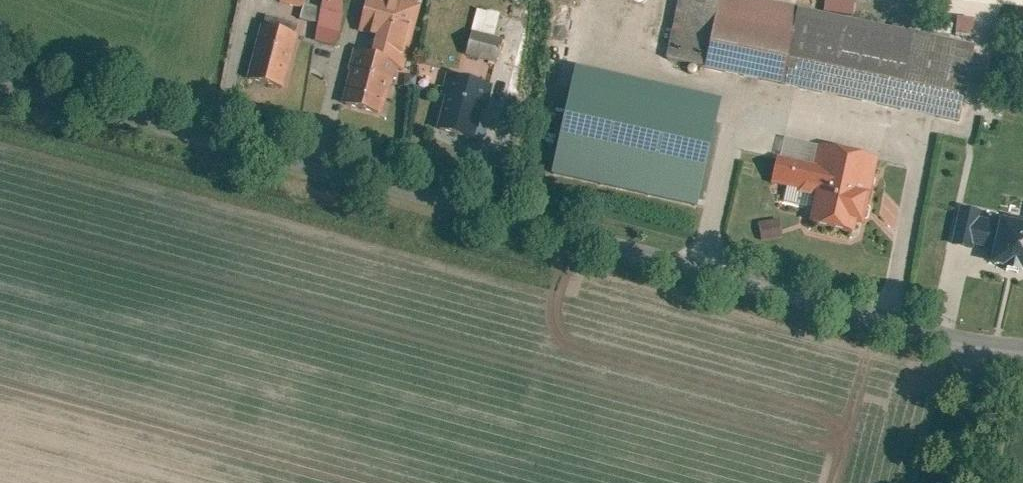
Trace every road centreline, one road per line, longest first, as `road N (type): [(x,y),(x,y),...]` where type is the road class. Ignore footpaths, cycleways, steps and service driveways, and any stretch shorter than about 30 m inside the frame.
road 1 (unclassified): [(0,84),(983,351)]
road 2 (unclassified): [(983,351),(951,482)]

